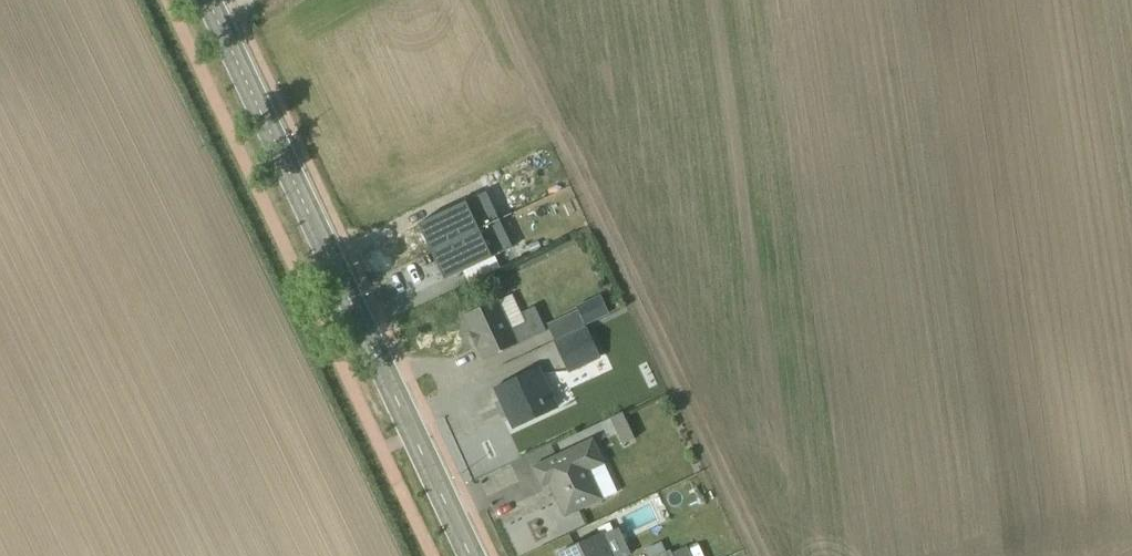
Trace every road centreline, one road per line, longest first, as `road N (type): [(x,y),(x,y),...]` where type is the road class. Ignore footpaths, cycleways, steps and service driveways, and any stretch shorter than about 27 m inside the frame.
road 1 (primary): [(469,555),(206,0)]

